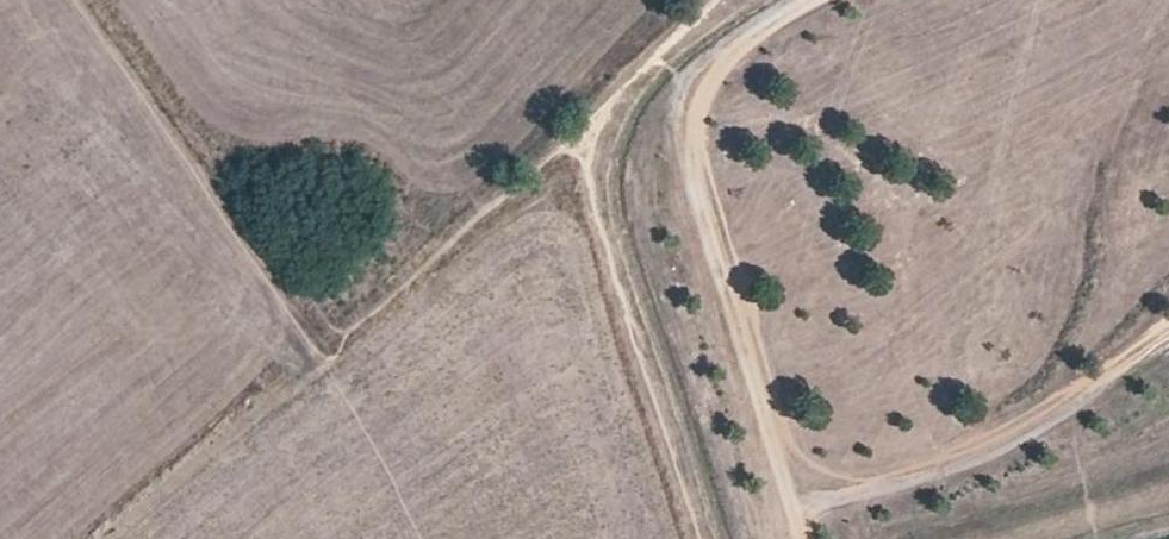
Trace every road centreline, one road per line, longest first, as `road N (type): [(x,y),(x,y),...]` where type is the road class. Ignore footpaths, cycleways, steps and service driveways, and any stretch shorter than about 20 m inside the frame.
road 1 (track): [(108,0),(347,337),(630,88),(686,87)]

